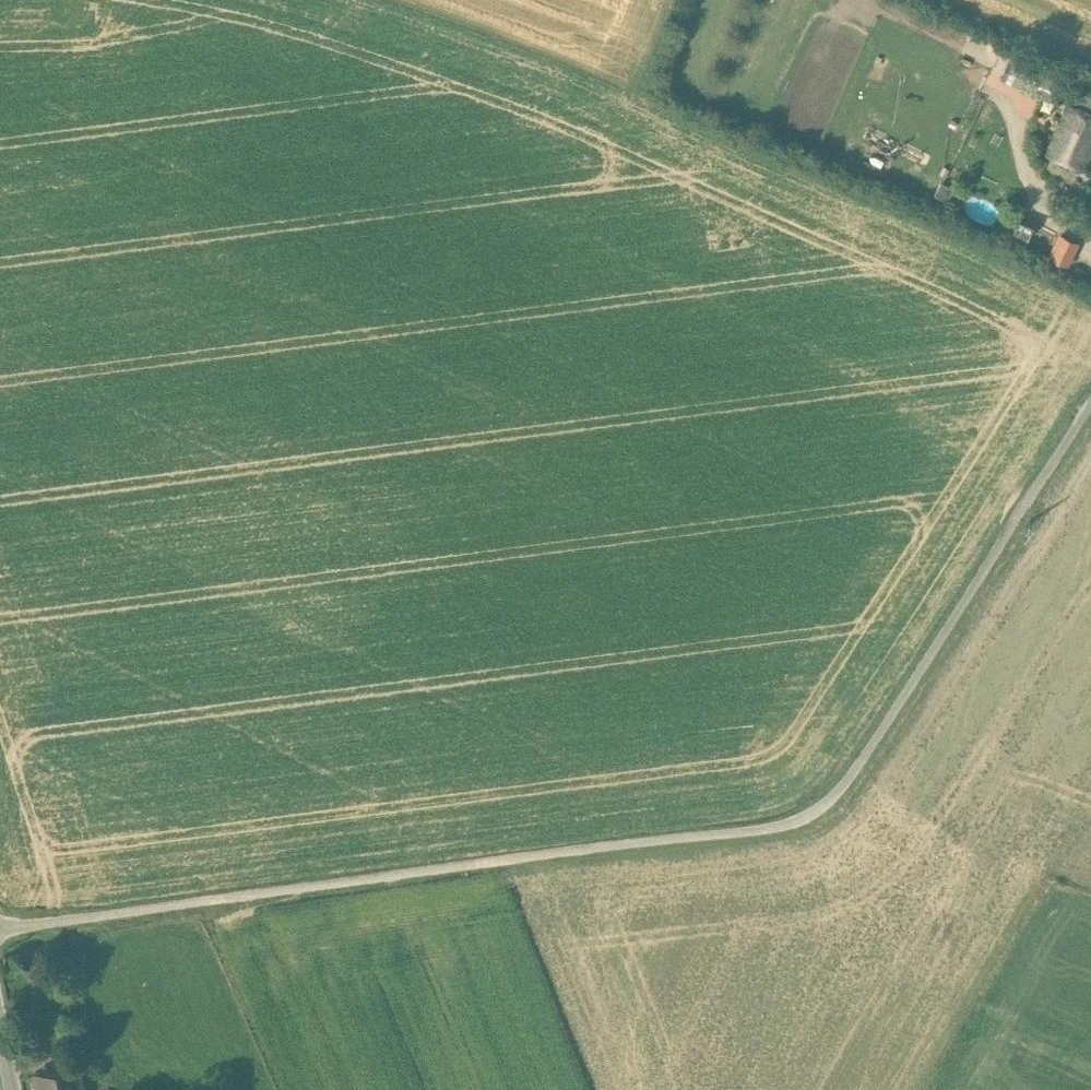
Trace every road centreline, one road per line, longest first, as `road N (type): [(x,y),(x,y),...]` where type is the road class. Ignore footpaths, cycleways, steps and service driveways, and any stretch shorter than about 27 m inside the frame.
road 1 (track): [(0,926),(794,820),(840,787),(1090,402)]

